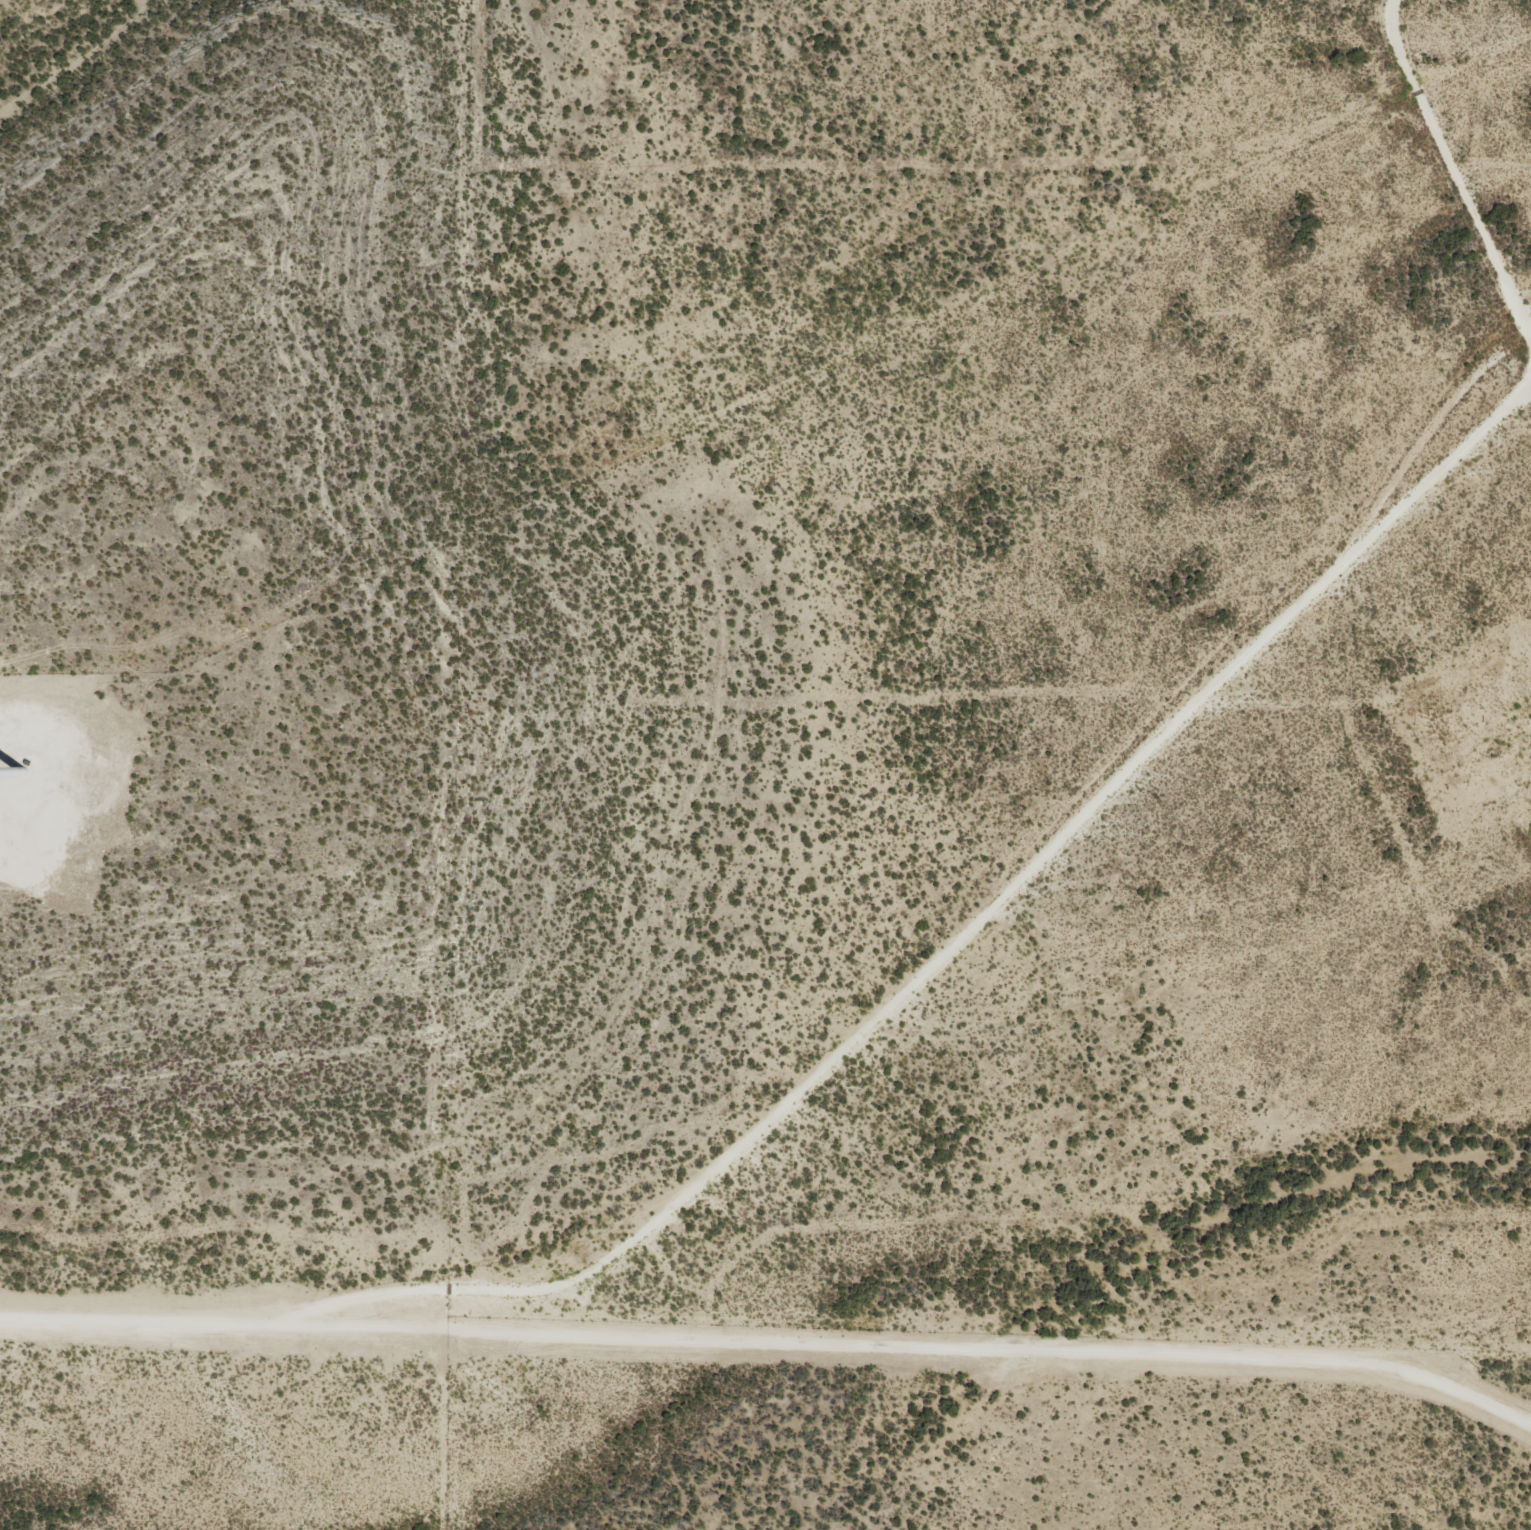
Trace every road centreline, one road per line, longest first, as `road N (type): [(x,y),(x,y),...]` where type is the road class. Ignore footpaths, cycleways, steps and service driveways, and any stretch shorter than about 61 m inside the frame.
road 1 (track): [(1530,298),(1471,327),(1051,839),(649,1218),(525,1273),(287,1318),(0,1320)]

